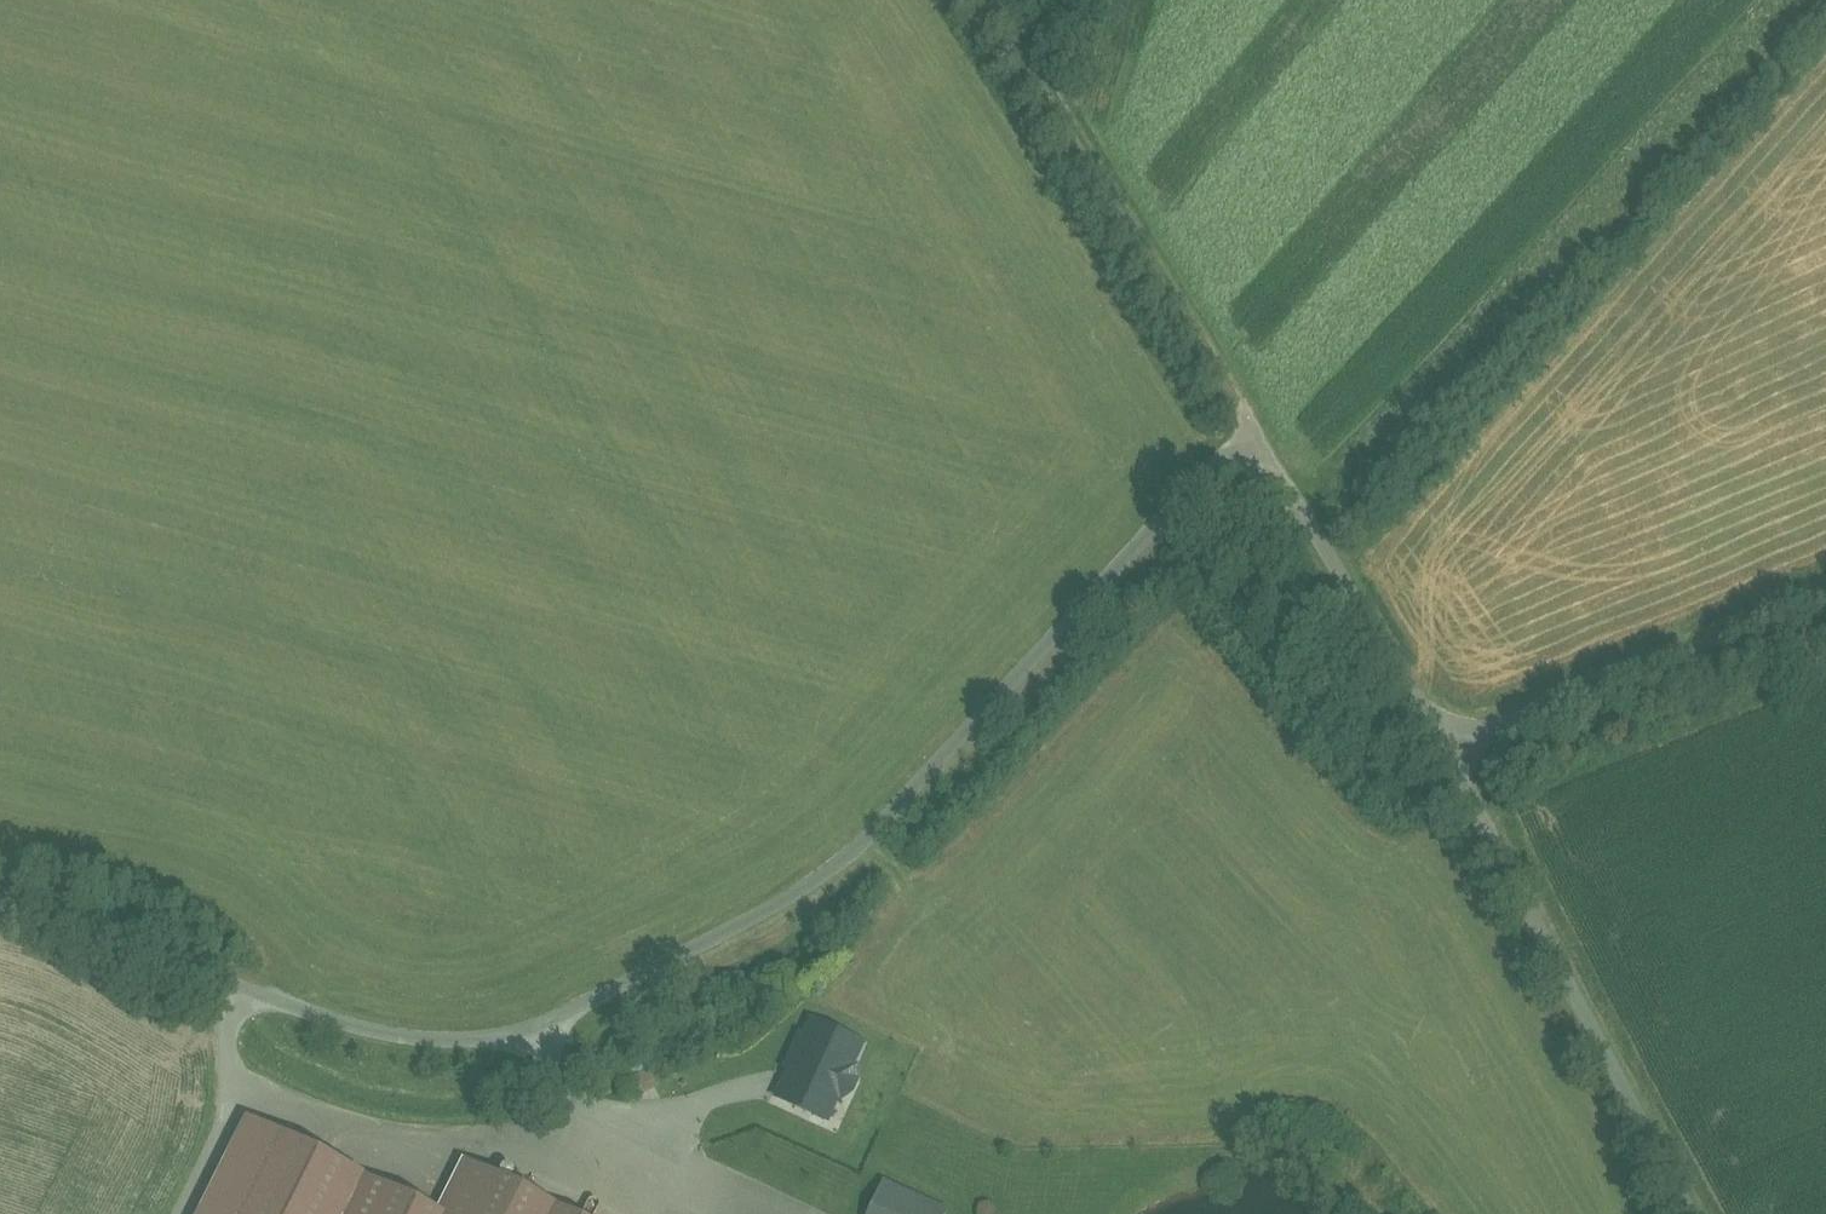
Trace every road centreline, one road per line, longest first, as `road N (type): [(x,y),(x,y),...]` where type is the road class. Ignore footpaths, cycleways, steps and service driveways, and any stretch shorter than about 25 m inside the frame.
road 1 (unclassified): [(1455,746),(1384,647),(1256,427),(855,851),(785,899),(534,1030),(450,1039),(359,1028),(0,909)]
road 2 (unclassified): [(1455,746),(1689,1213)]
road 3 (track): [(991,0),(1129,195),(1256,427)]
road 4 (unclassified): [(1825,592),(1455,746)]

